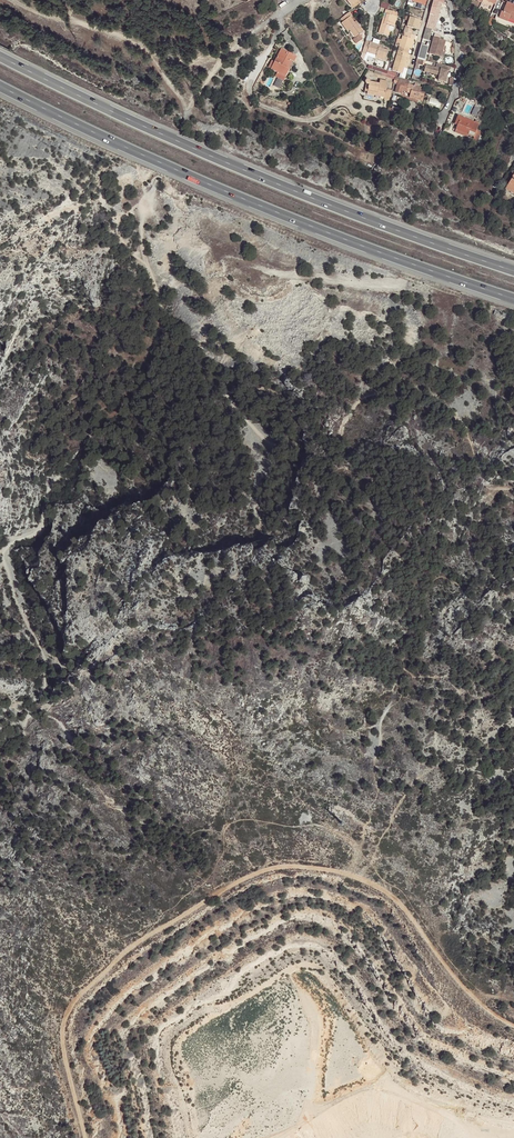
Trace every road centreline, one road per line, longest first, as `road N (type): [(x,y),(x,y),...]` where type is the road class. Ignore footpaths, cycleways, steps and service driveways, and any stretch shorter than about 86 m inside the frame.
road 1 (track): [(513,1026),(462,986),(388,895),(342,873),(264,871),(136,943),(68,1010),(65,1054),(85,1137)]
road 2 (motorway): [(513,271),(222,161),(0,56)]
road 3 (motorway): [(0,86),(213,187),(513,298)]
road 4 (track): [(227,52),(187,112),(144,211),(142,248),(187,349),(266,439),(288,438)]
road 5 (track): [(11,0),(186,60),(227,52),(280,13)]
road 6 (residential): [(439,129),(457,89),(449,0)]

